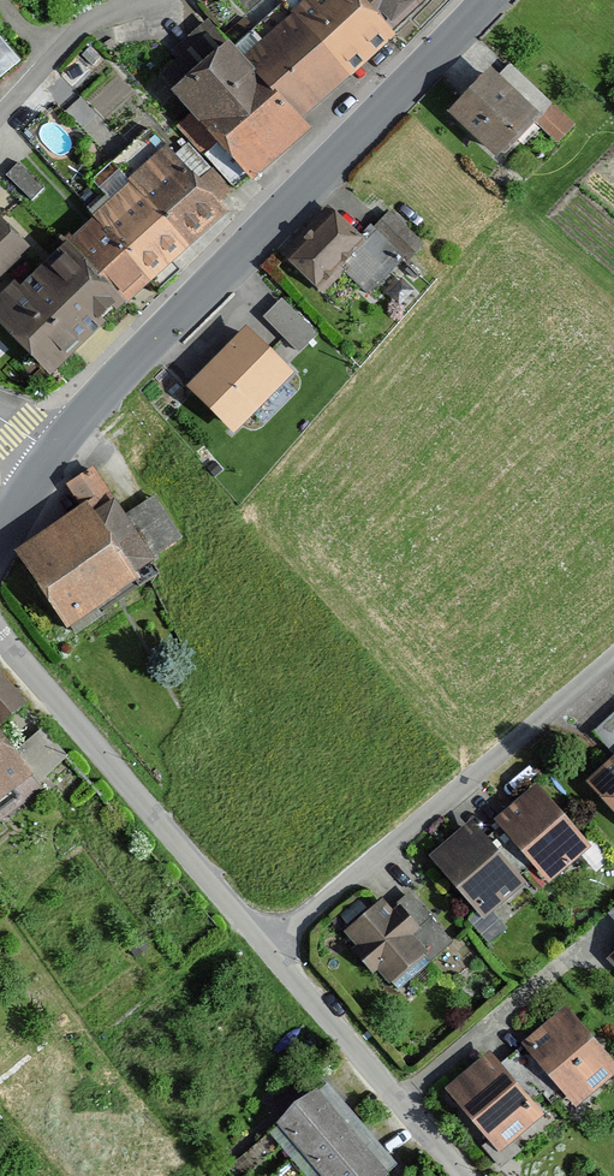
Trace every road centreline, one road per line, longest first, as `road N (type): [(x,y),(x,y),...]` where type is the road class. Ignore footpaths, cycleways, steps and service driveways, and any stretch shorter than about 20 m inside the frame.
road 1 (tertiary): [(55,451),(127,366),(487,0)]
road 2 (residential): [(269,951),(613,654)]
road 3 (residential): [(0,641),(269,951)]
road 4 (residential): [(269,951),(458,1175)]
road 5 (residential): [(145,0),(83,24),(0,120)]

